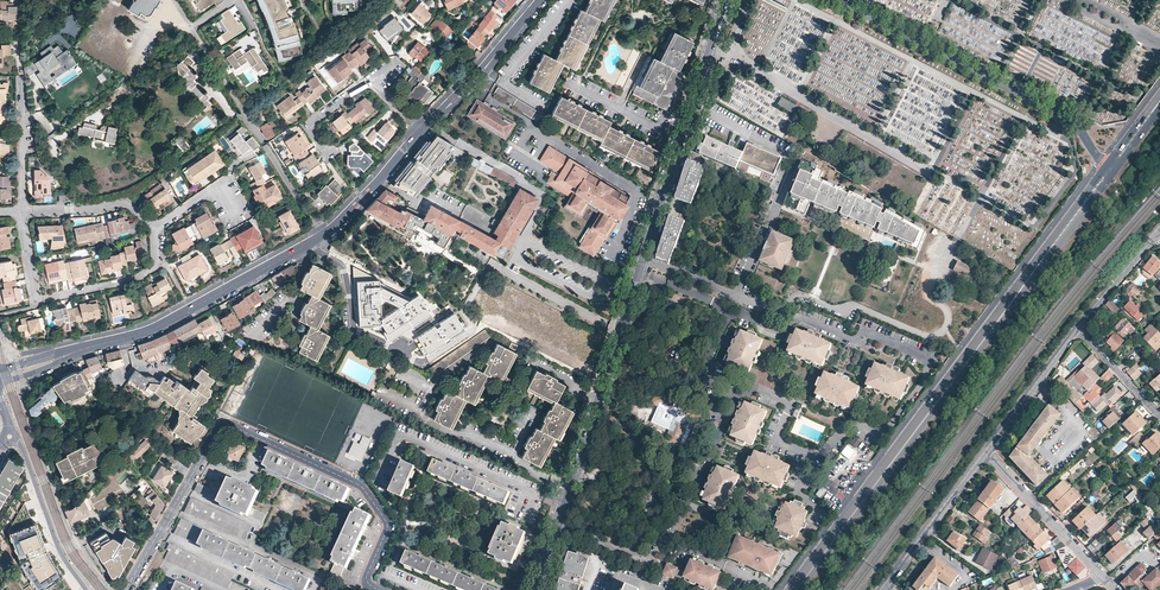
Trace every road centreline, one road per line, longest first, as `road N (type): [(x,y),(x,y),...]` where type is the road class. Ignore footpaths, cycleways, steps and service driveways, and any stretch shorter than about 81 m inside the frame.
road 1 (secondary): [(797,589),(1113,163)]
road 2 (residential): [(125,589),(218,432),(229,426),(361,485),(388,526),(367,576),(380,589)]
road 3 (residential): [(420,131),(324,236),(150,331),(78,350)]
road 4 (tertiary): [(838,0),(1078,126),(1094,155),(1113,163)]
road 5 (tertiary): [(639,271),(725,0)]
road 6 (tertiary): [(557,527),(639,271)]
road 7 (residential): [(719,399),(760,388),(788,399),(779,439),(812,454),(823,453),(848,424),(874,434)]
road 8 (residential): [(921,358),(866,333),(850,341),(790,320),(780,329),(731,309)]
road 9 (residential): [(86,589),(59,552),(21,448),(10,437)]
road 10 (residential): [(986,451),(1101,576)]
road 11 (residential): [(886,586),(986,451)]
road 12 (residential): [(157,228),(155,267),(38,299)]
road 13 (residential): [(986,451),(1077,328)]
road 14 (residential): [(22,211),(118,203),(157,228)]
road 15 (residential): [(20,81),(22,211)]
road 16 (residential): [(669,538),(658,557),(643,561),(557,527)]
road 17 (residential): [(1077,328),(1157,233)]
road 18 (residential): [(1159,417),(1077,328)]

